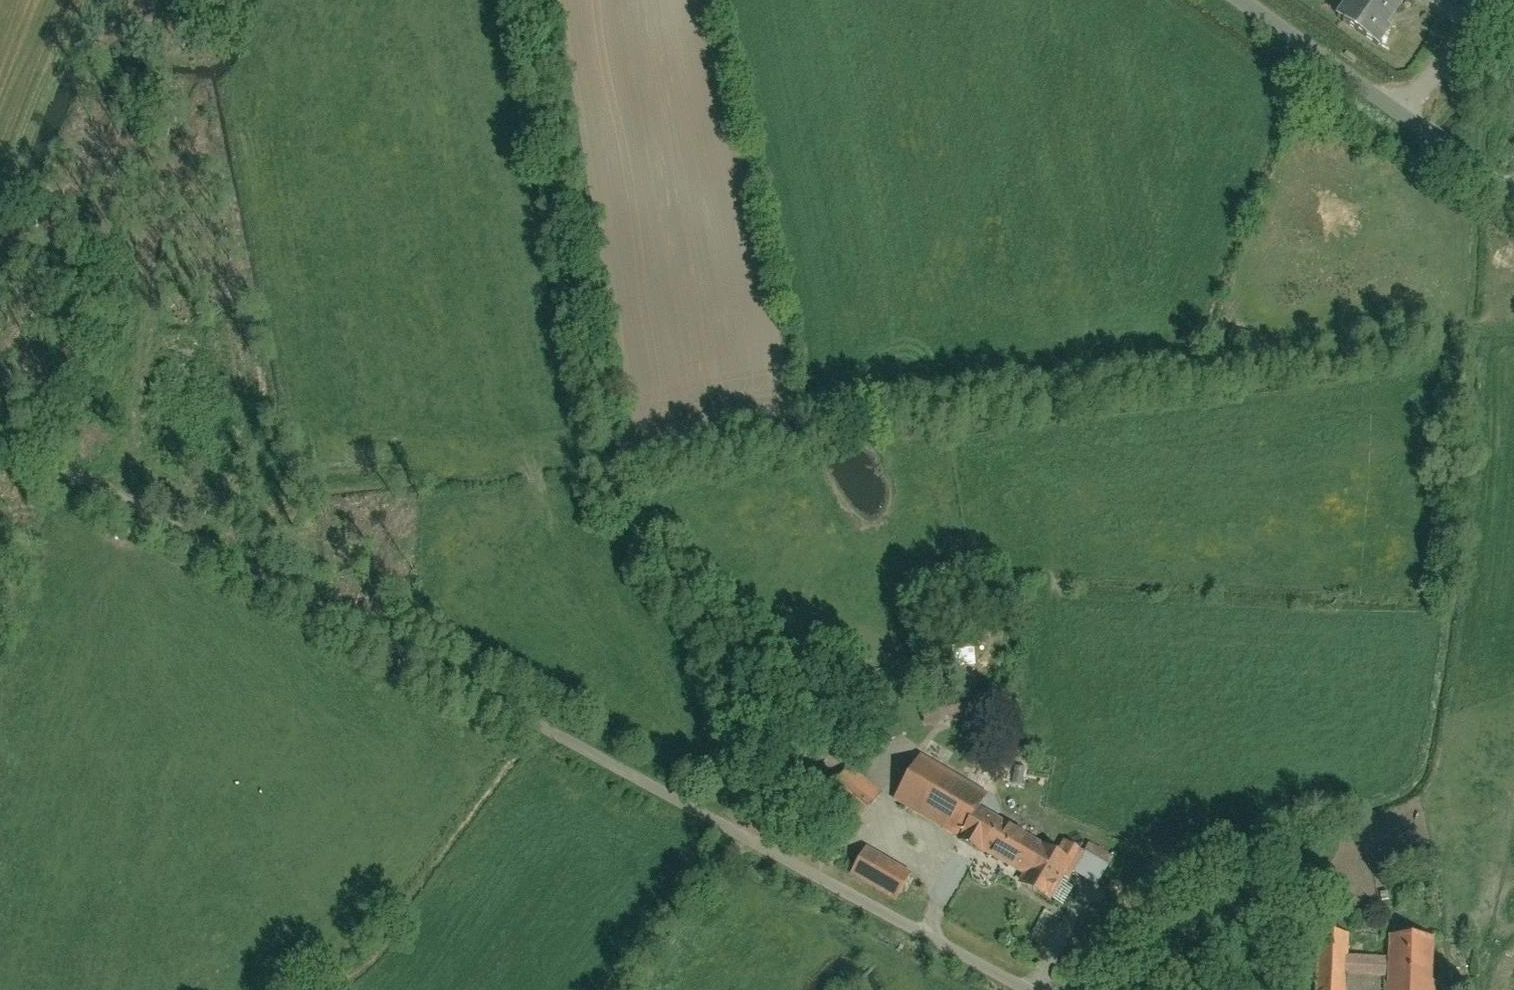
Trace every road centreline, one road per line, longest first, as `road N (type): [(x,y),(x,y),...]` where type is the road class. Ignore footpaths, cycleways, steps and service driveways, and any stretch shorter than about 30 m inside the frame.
road 1 (residential): [(1023,989),(0,433)]
road 2 (track): [(526,0),(621,505),(723,666),(734,834)]
road 3 (residential): [(1513,195),(1231,0)]
road 4 (track): [(637,989),(734,834)]

